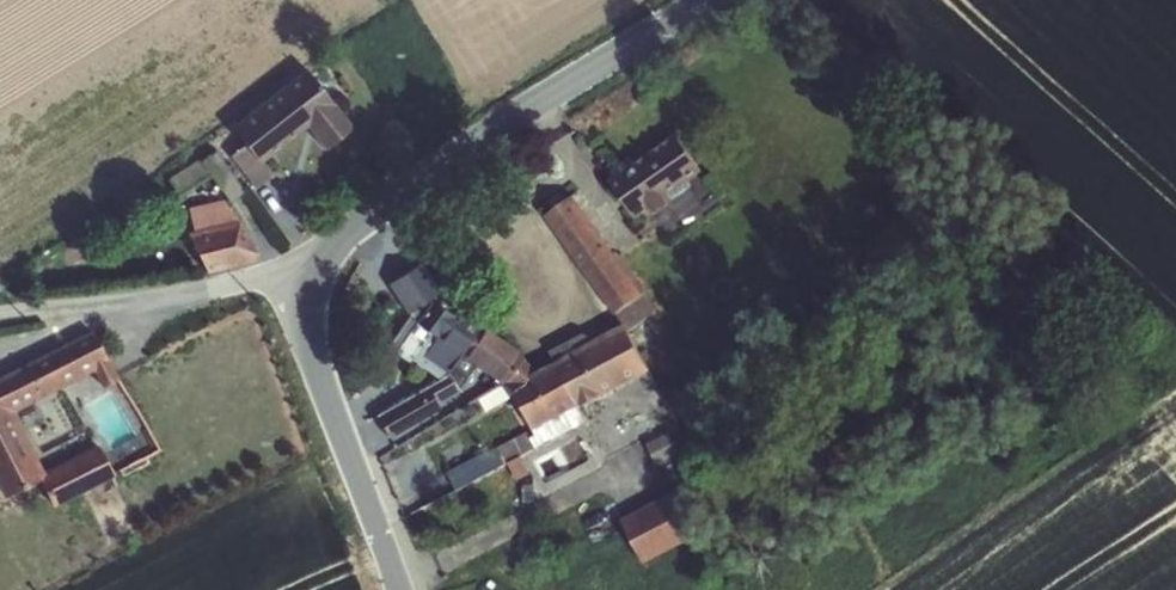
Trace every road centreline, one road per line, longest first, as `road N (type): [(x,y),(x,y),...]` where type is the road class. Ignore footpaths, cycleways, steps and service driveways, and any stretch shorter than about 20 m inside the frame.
road 1 (tertiary): [(392,589),(332,415),(310,284),(346,239),(429,168),(710,0)]
road 2 (track): [(310,284),(131,287),(0,315)]

